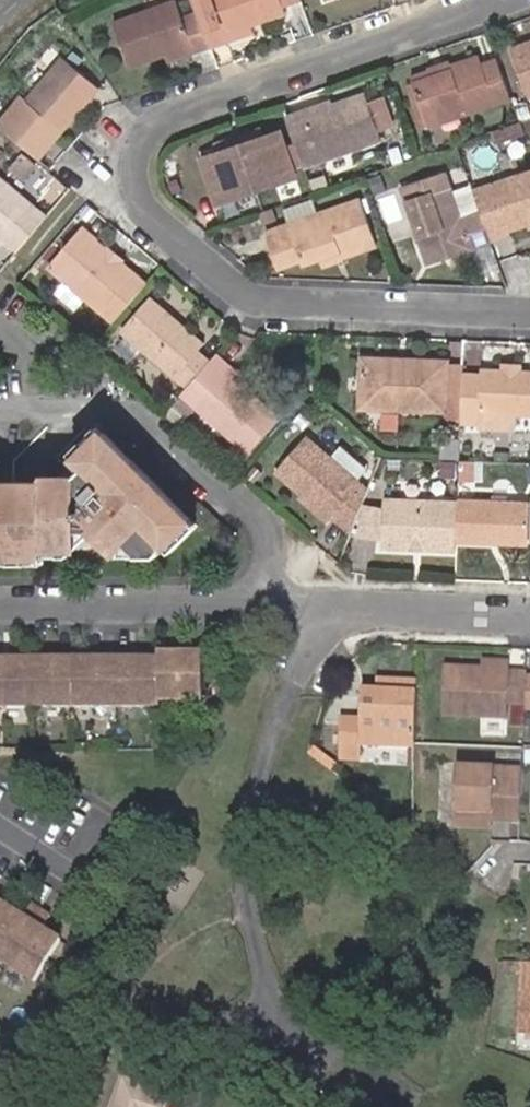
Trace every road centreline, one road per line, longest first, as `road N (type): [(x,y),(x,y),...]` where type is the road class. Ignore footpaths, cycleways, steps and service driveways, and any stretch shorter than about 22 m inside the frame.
road 1 (residential): [(506,0),(163,115),(138,137),(126,176),(144,216),(256,303)]
road 2 (residential): [(258,608),(261,525),(114,409),(41,413),(28,400),(29,356),(0,330)]
road 3 (residential): [(256,303),(529,315)]
road 4 (residential): [(529,614),(258,608)]
road 5 (residential): [(258,608),(0,607)]

